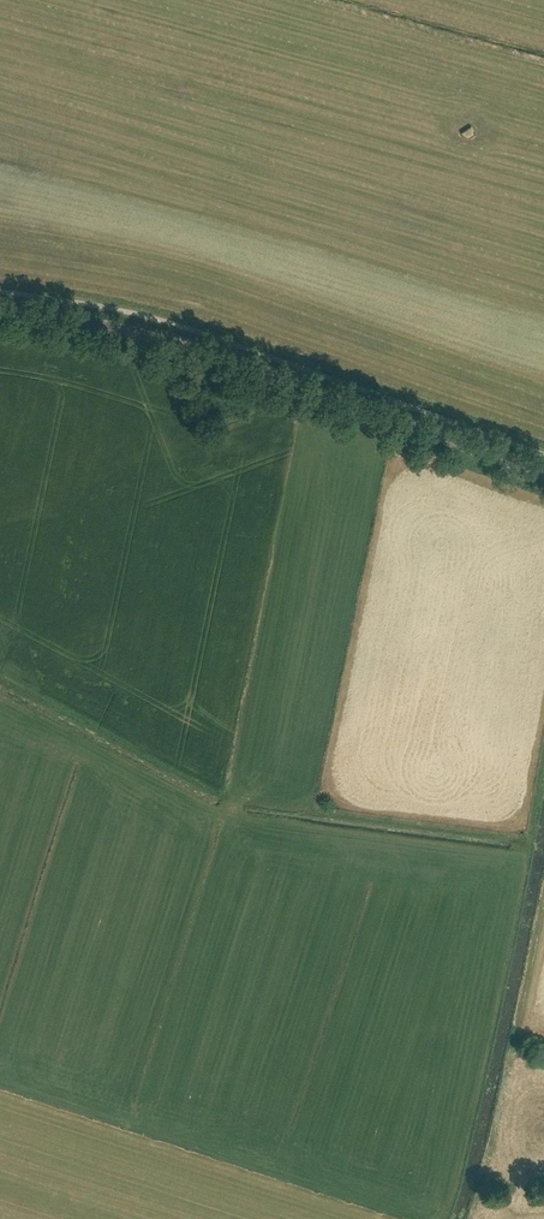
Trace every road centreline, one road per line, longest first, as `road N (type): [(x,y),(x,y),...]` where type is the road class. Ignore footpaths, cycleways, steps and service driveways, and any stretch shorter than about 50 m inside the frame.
road 1 (tertiary): [(543,474),(215,356),(135,333),(0,310)]

